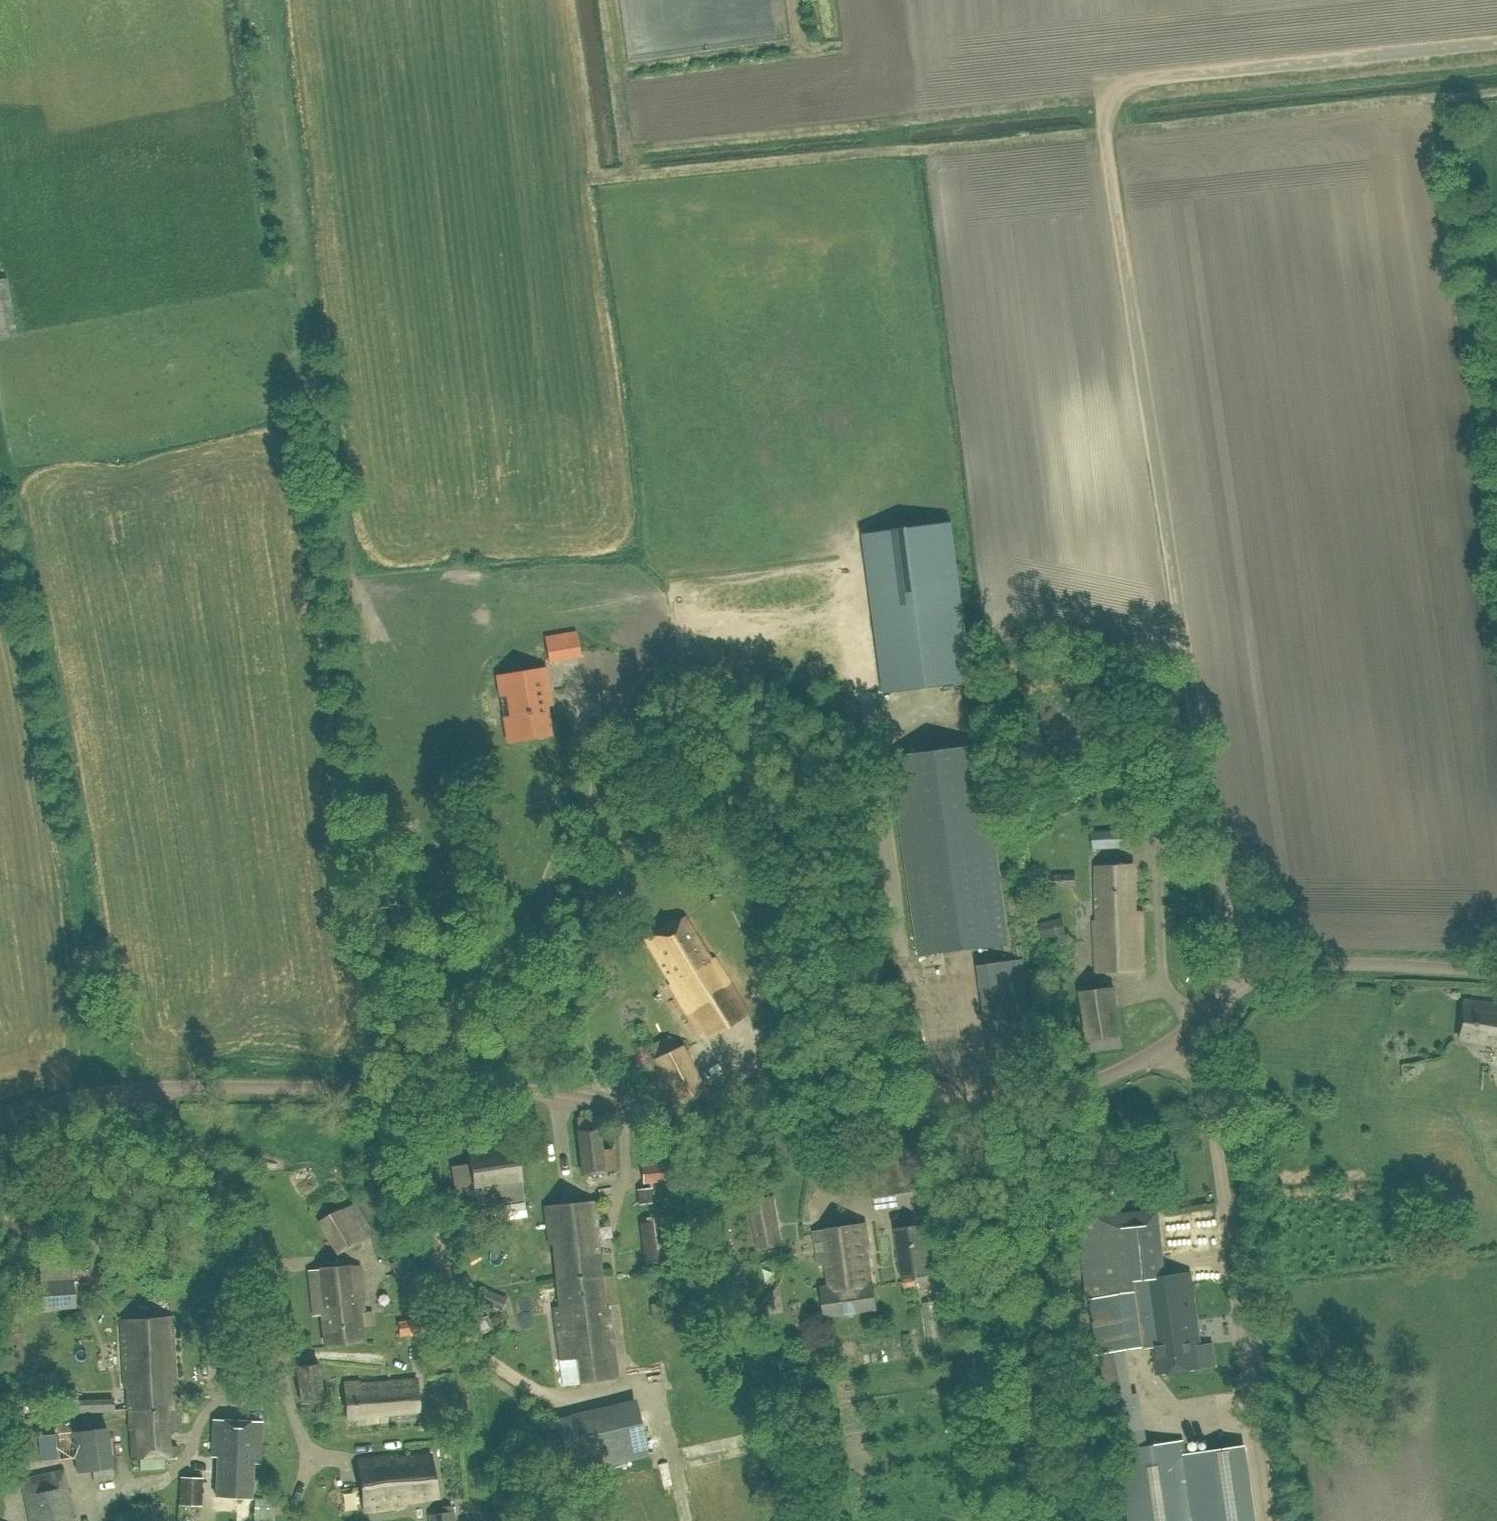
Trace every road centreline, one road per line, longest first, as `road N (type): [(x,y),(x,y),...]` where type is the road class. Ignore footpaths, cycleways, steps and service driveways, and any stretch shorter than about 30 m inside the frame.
road 1 (unclassified): [(1496,43),(1138,80),(1110,93),(1104,107),(1232,934),(1249,986)]
road 2 (unclassified): [(0,1118),(81,1096),(174,1085),(542,1089),(760,1140),(861,1138),(1107,1077),(1249,986)]
road 3 (unclassified): [(1249,986),(1298,969),(1362,964),(1496,971)]

